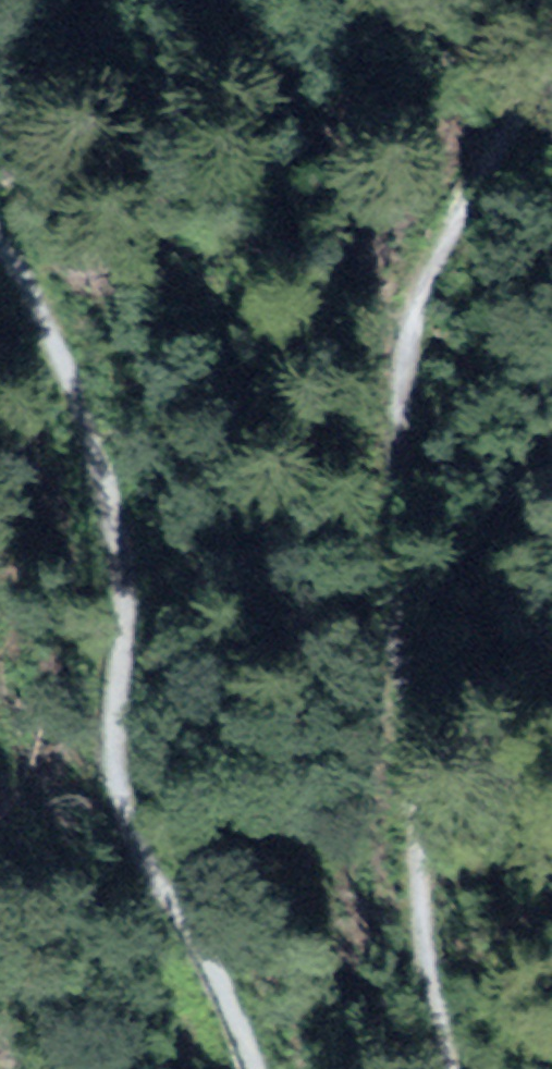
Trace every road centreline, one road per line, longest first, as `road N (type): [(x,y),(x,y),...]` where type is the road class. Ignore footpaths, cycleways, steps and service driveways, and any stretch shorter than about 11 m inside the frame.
road 1 (track): [(446,1068),(411,848),(410,357),(489,155),(551,59)]
road 2 (track): [(0,261),(71,384),(156,787),(257,1068)]

